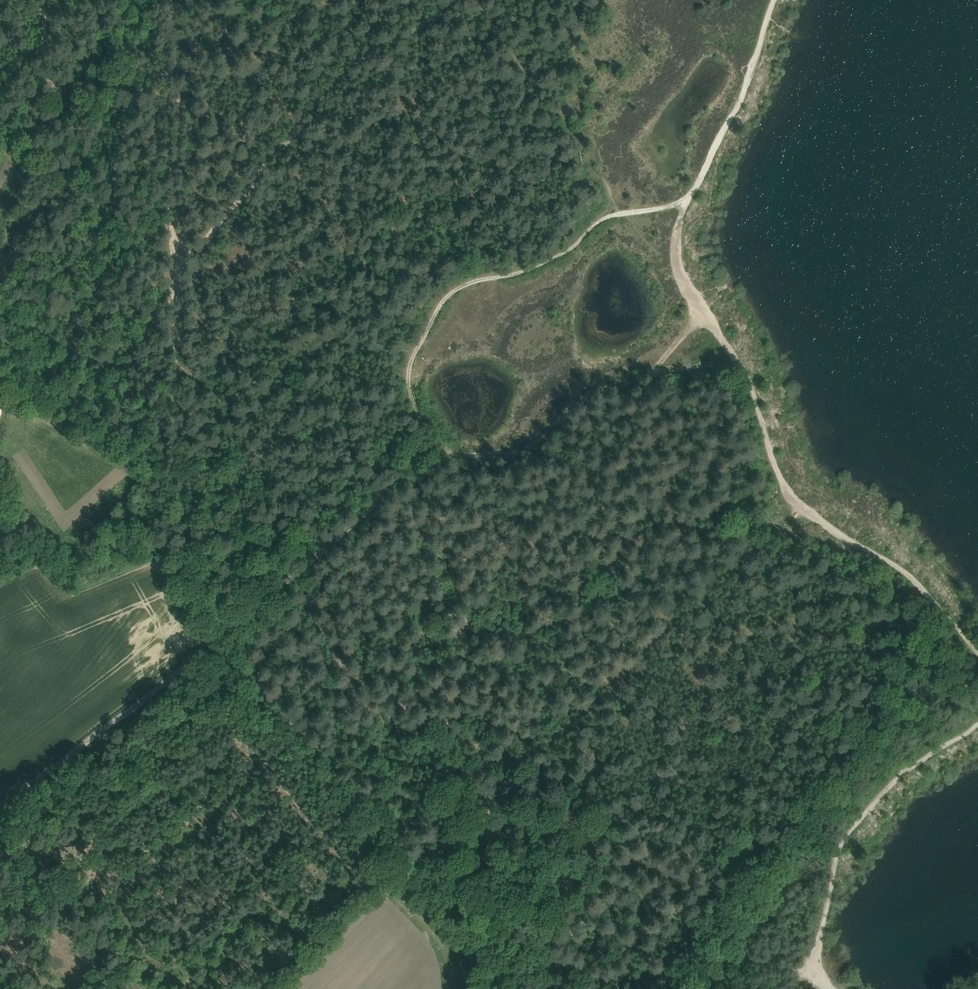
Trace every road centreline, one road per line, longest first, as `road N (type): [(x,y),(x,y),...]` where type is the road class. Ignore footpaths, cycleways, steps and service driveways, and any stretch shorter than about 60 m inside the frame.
road 1 (track): [(436,440),(413,400),(411,372),(430,323),(453,294),(557,257),(600,220),(691,193)]
road 2 (track): [(977,652),(904,570),(804,512),(776,470),(737,360)]
road 3 (track): [(436,440),(463,454),(529,447),(593,395),(634,378),(737,360)]
road 4 (track): [(211,645),(436,440)]
road 5 (track): [(0,804),(211,645)]
road 6 (track): [(691,193),(746,85),(773,0)]
road 7 (track): [(737,360),(681,280),(675,245),(691,193)]

